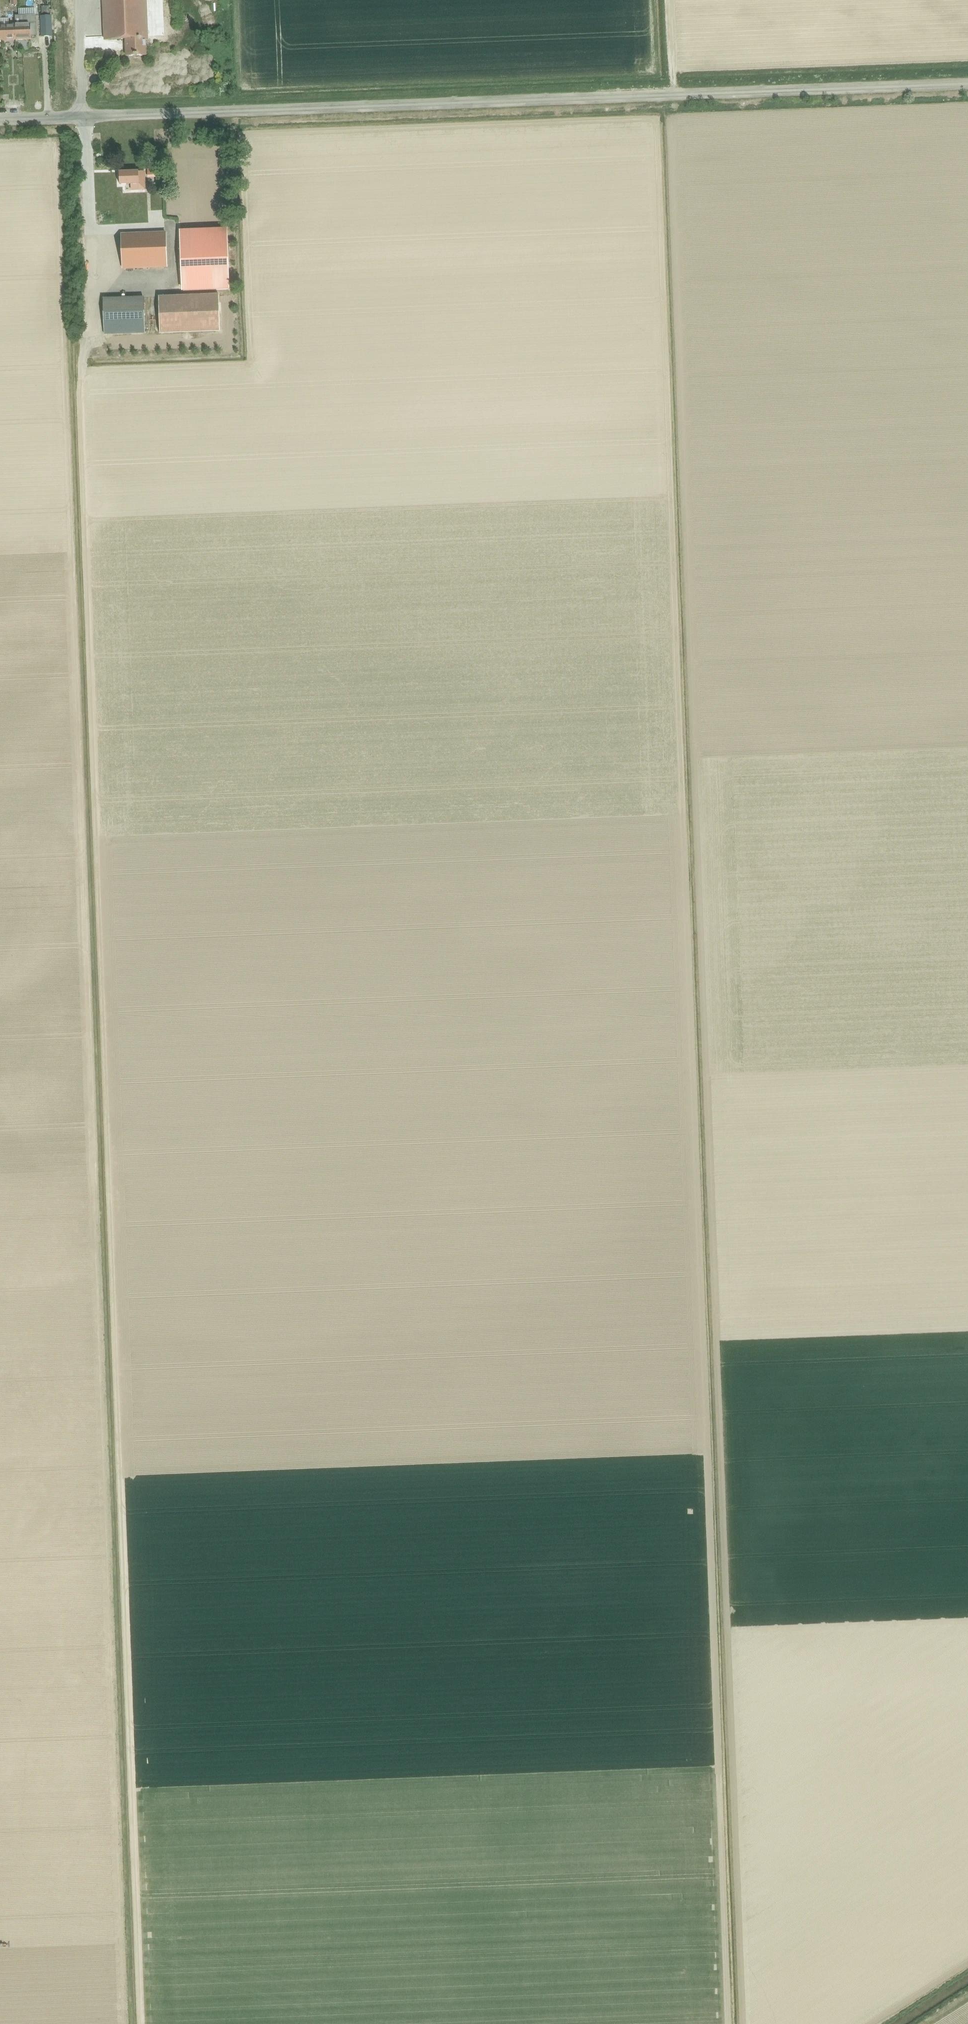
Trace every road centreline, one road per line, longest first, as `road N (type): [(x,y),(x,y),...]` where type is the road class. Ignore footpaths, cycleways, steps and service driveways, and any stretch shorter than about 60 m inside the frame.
road 1 (unclassified): [(967,84),(0,120)]

